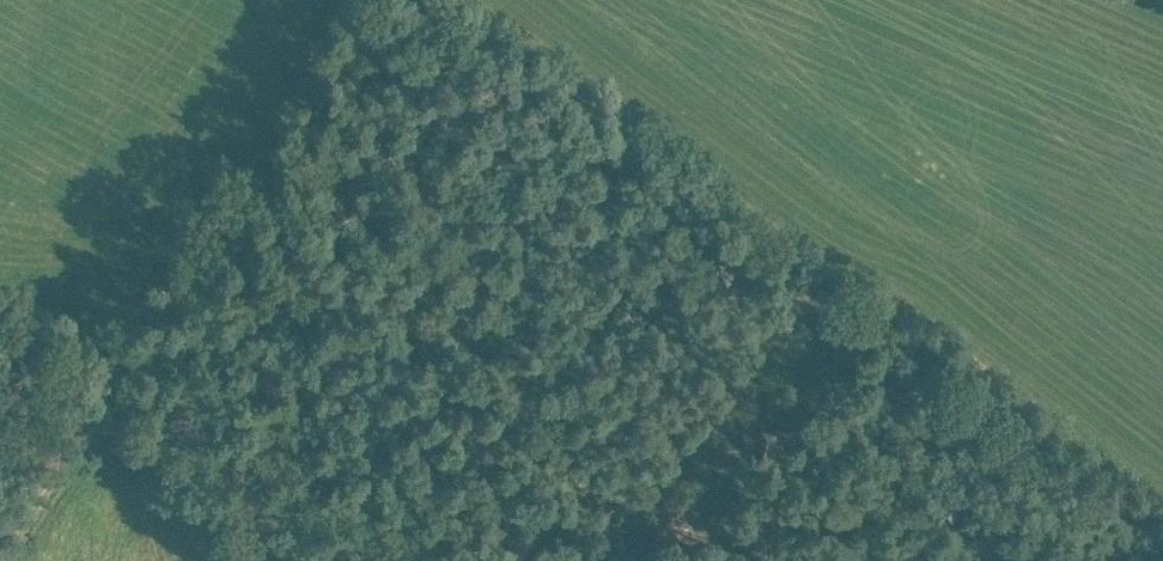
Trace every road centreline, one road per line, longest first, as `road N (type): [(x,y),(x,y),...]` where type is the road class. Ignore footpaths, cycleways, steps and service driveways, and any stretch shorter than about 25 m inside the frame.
road 1 (track): [(688,560),(341,146),(302,127),(0,560)]

